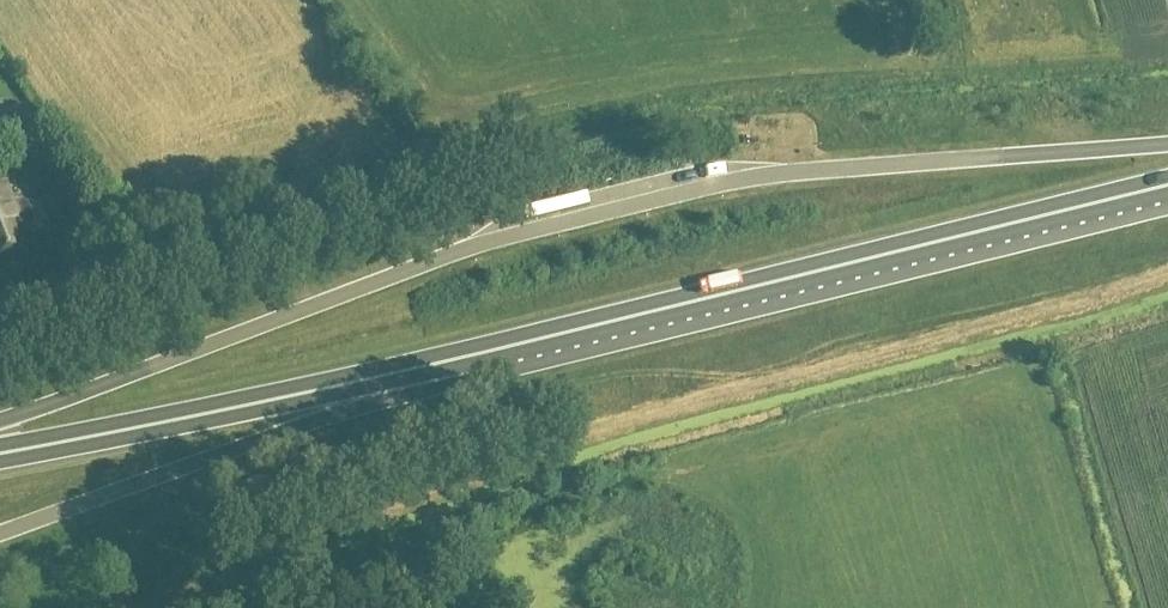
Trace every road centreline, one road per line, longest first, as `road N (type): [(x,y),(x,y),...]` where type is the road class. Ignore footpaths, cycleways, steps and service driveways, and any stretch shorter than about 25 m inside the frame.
road 1 (track): [(4,321),(542,131),(769,93),(950,80),(926,0)]
road 2 (trunk): [(482,355),(1167,186)]
road 3 (trunk): [(0,535),(482,355)]
road 4 (trunk): [(0,455),(482,355)]
road 5 (trunk): [(447,259),(0,424)]
road 6 (trunk): [(1167,147),(773,176)]

